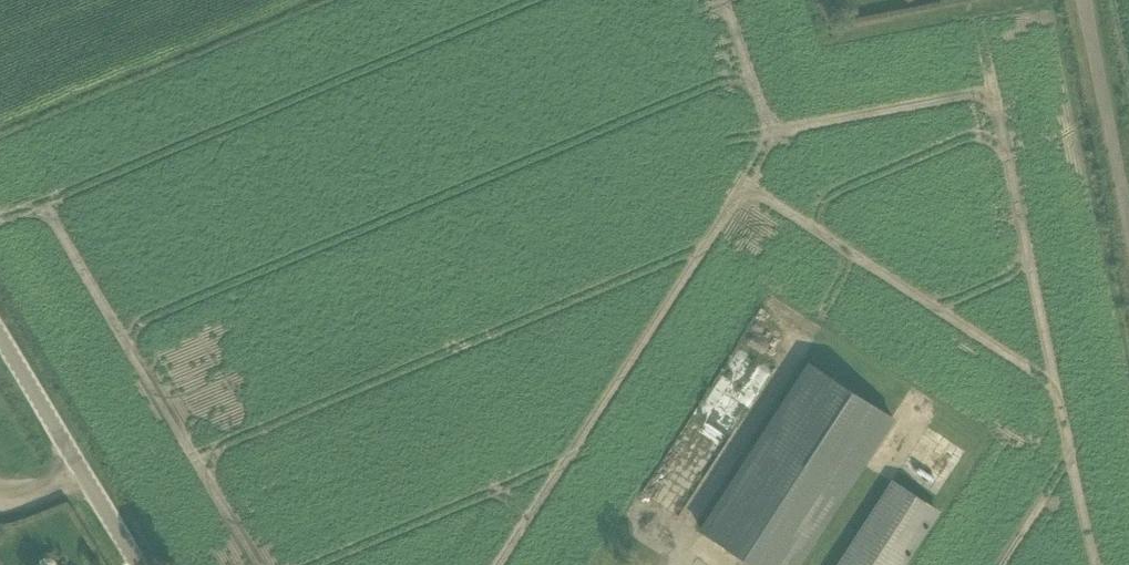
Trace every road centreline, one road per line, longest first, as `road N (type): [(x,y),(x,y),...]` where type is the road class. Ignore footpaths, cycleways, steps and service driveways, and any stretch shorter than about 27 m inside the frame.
road 1 (unclassified): [(137,564),(0,337)]
road 2 (unclassified): [(1128,221),(1083,0)]

